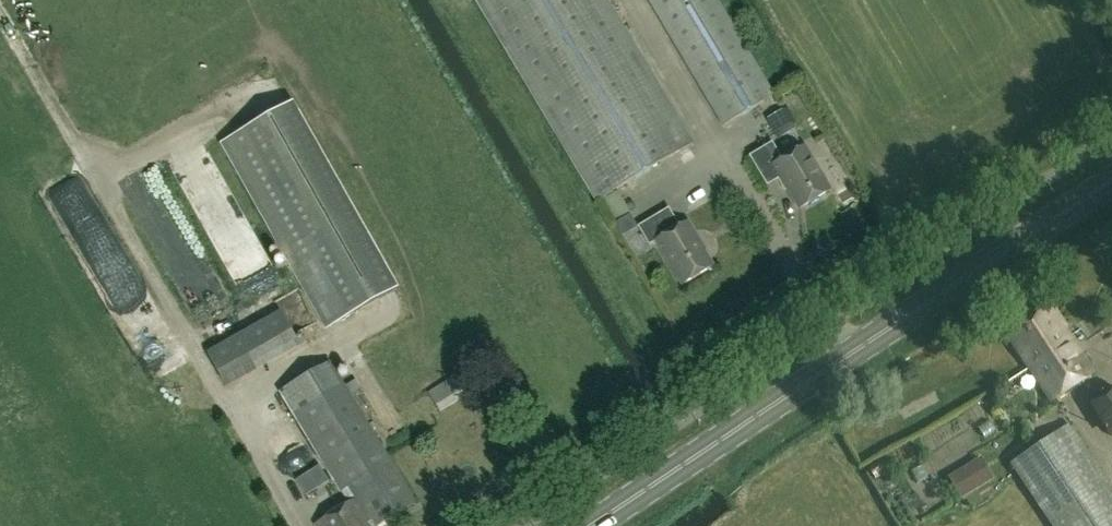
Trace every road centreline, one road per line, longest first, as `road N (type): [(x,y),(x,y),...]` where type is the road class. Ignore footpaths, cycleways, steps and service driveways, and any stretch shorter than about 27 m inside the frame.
road 1 (primary): [(590,525),(1111,180)]

